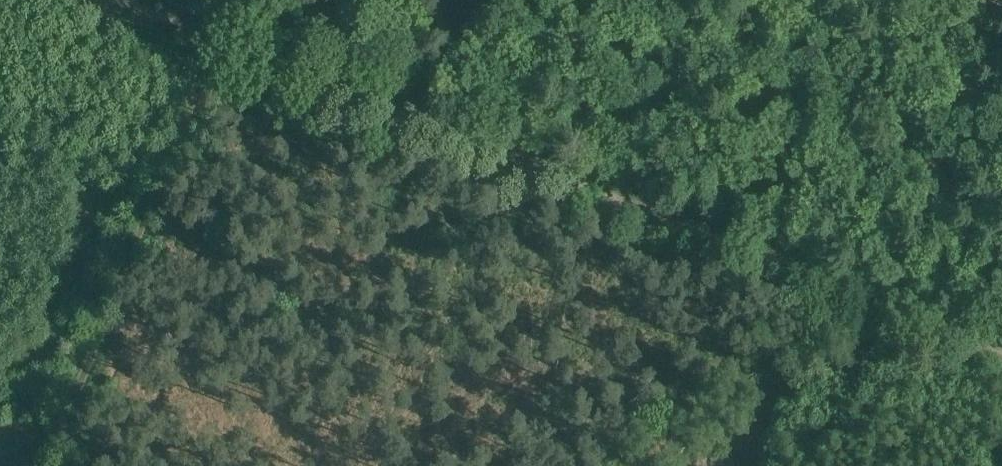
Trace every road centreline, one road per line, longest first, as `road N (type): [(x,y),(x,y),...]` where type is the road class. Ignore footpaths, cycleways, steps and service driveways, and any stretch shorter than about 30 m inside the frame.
road 1 (track): [(1001,345),(200,33)]
road 2 (track): [(677,465),(832,346),(970,332),(1001,321)]
road 3 (track): [(490,0),(387,106)]

